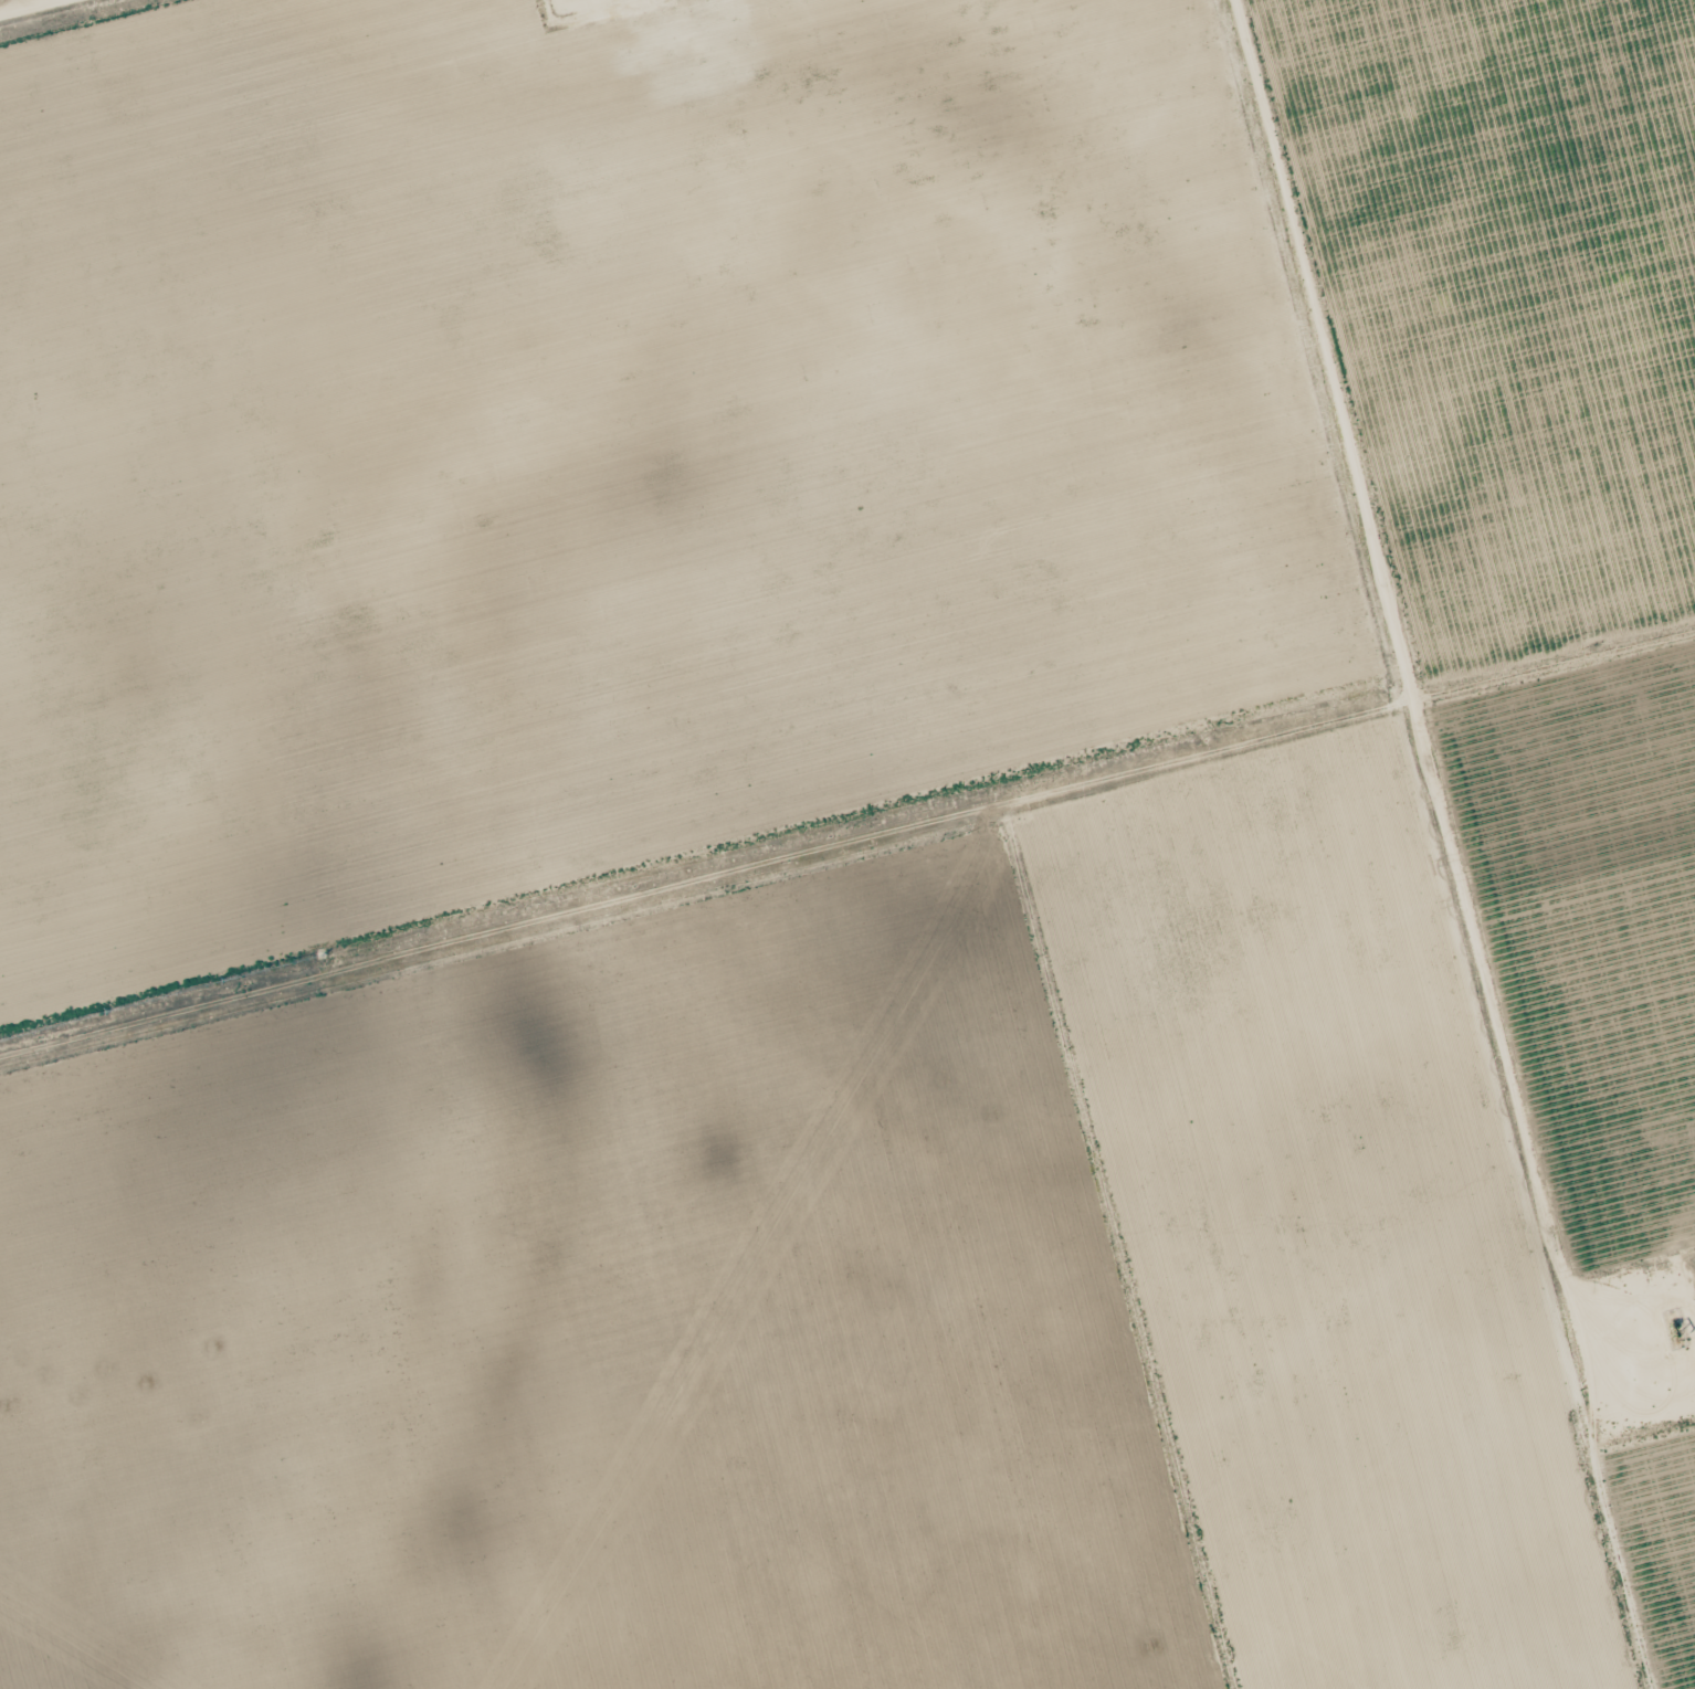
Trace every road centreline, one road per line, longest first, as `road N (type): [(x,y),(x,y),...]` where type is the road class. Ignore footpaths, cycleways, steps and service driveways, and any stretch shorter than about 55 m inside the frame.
road 1 (track): [(1235,0),(1603,1423)]

